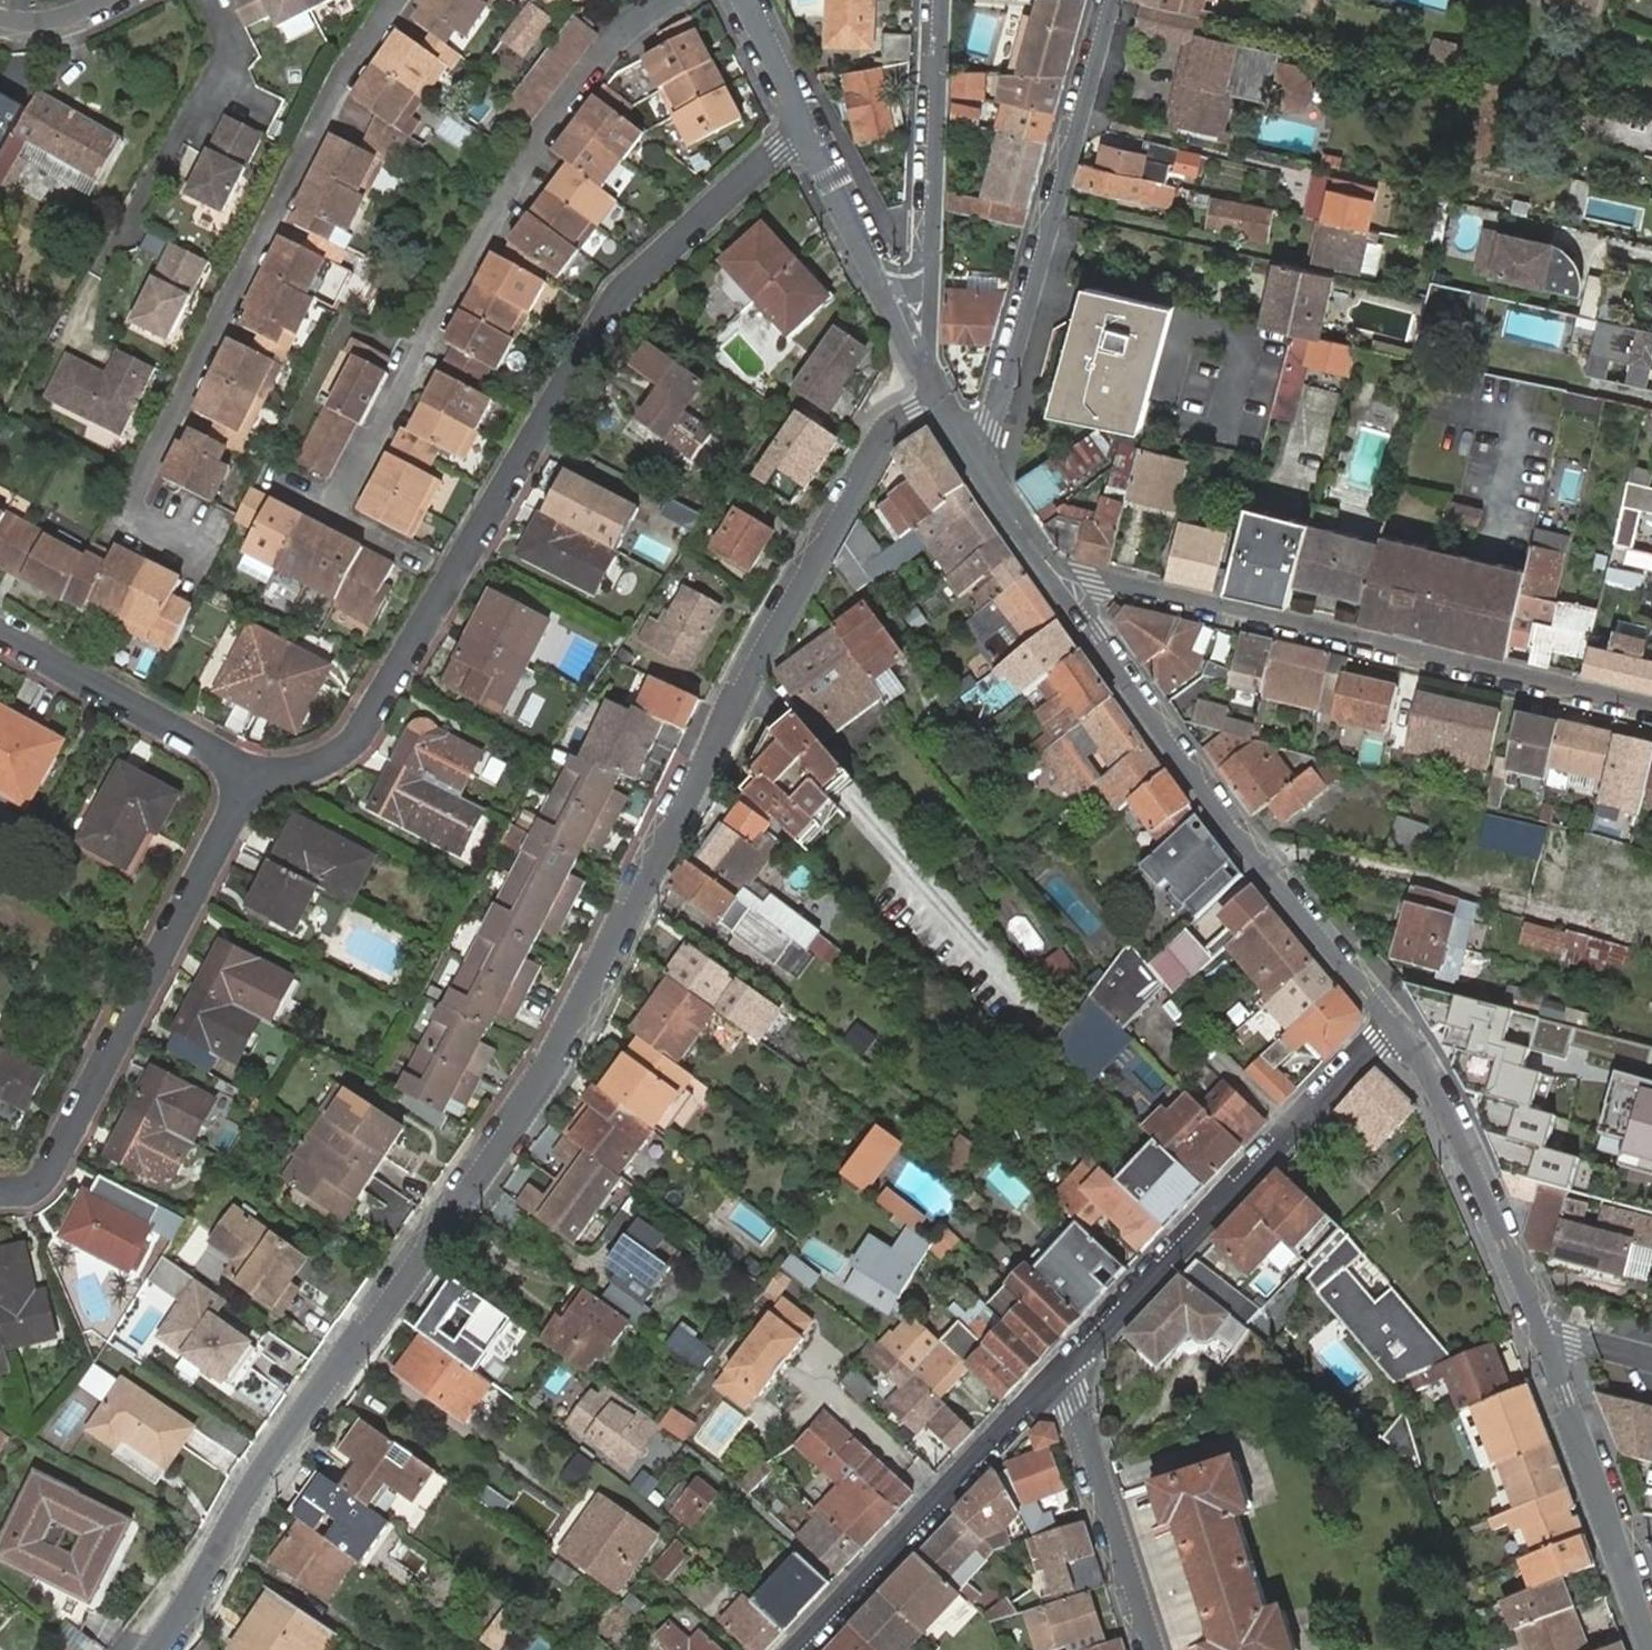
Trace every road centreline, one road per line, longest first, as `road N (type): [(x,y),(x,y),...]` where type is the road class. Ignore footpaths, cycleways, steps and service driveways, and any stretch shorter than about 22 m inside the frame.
road 1 (residential): [(940,398),(885,431),(549,1072),(256,1484),(158,1649)]
road 2 (residential): [(802,129),(611,302),(359,735),(334,759),(301,770),(250,769)]
road 3 (residential): [(1394,1027),(1434,1084),(1547,1337),(1649,1649)]
road 4 (residential): [(1651,711),(1094,581),(1042,556)]
road 5 (residential): [(1042,556),(1048,579),(1217,811),(1394,1027)]
road 6 (residential): [(250,769),(85,1093),(70,1141),(27,1192),(0,1190)]
road 7 (residential): [(1066,1373),(1394,1027)]
road 8 (residential): [(973,452),(990,427),(1110,0)]
road 9 (residential): [(802,1649),(1066,1373)]
road 10 (residential): [(901,316),(919,296),(933,237),(942,0)]
road 11 (residential): [(1066,1373),(1155,1649)]
road 12 (residential): [(250,769),(0,632)]
road 13 (residential): [(802,129),(901,316)]
road 14 (residential): [(743,0),(802,129)]
road 15 (residential): [(973,452),(1042,556)]
road 16 (residential): [(0,21),(68,22),(119,0)]

